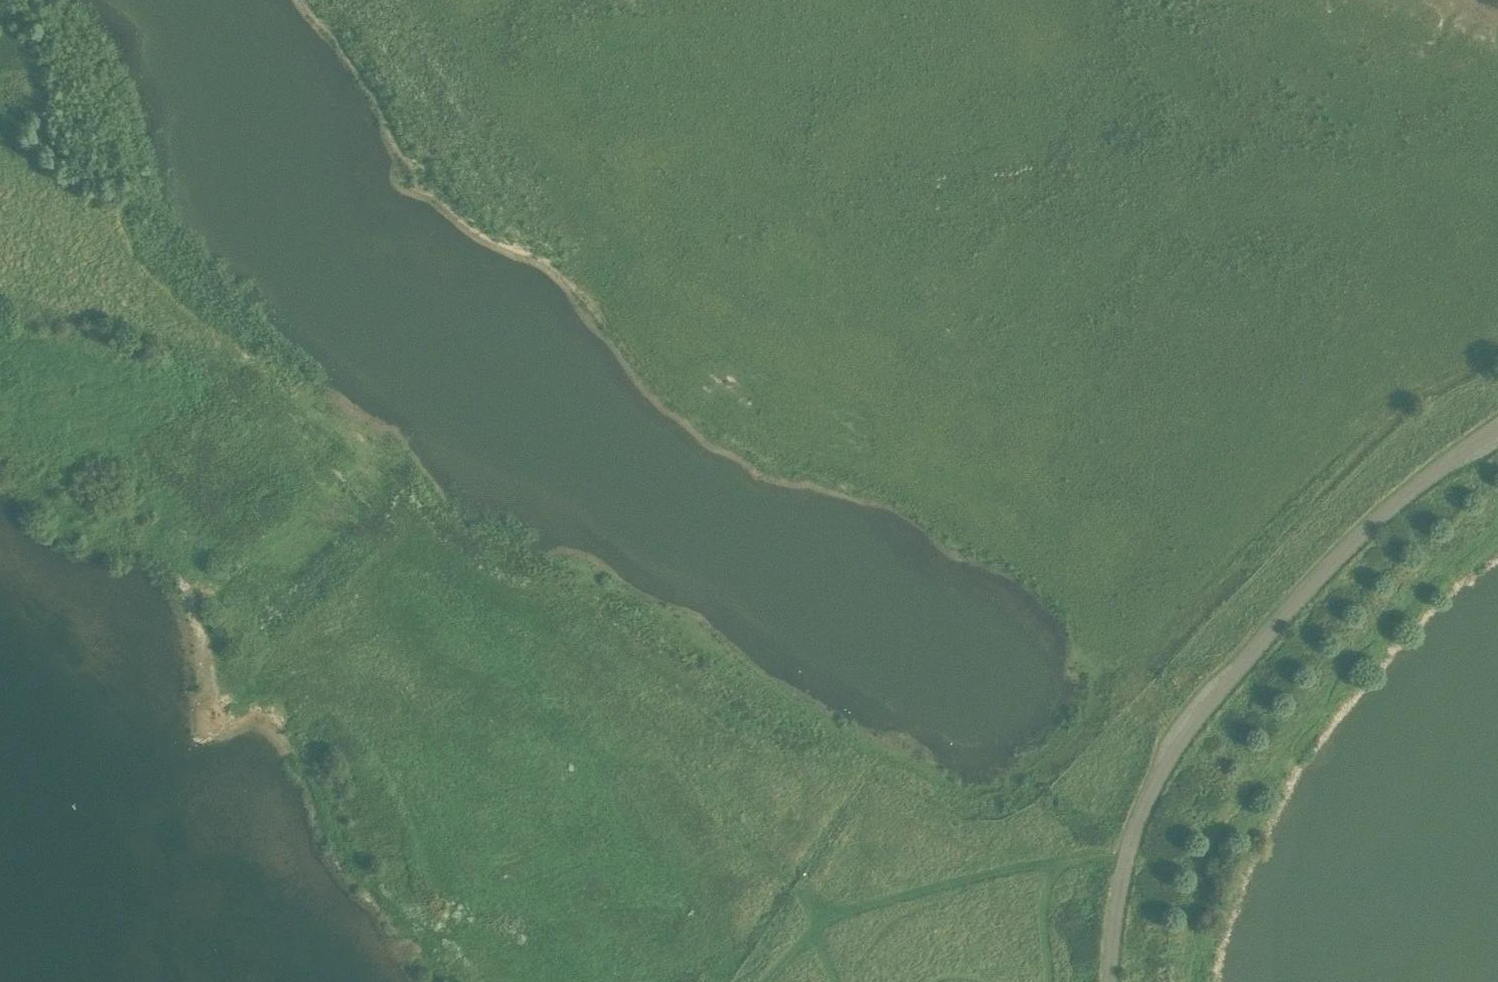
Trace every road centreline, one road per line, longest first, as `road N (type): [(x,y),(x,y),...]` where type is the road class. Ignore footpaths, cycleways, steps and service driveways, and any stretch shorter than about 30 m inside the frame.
road 1 (unclassified): [(1110,981),(1131,838),(1169,758),(1324,572),(1497,427)]

